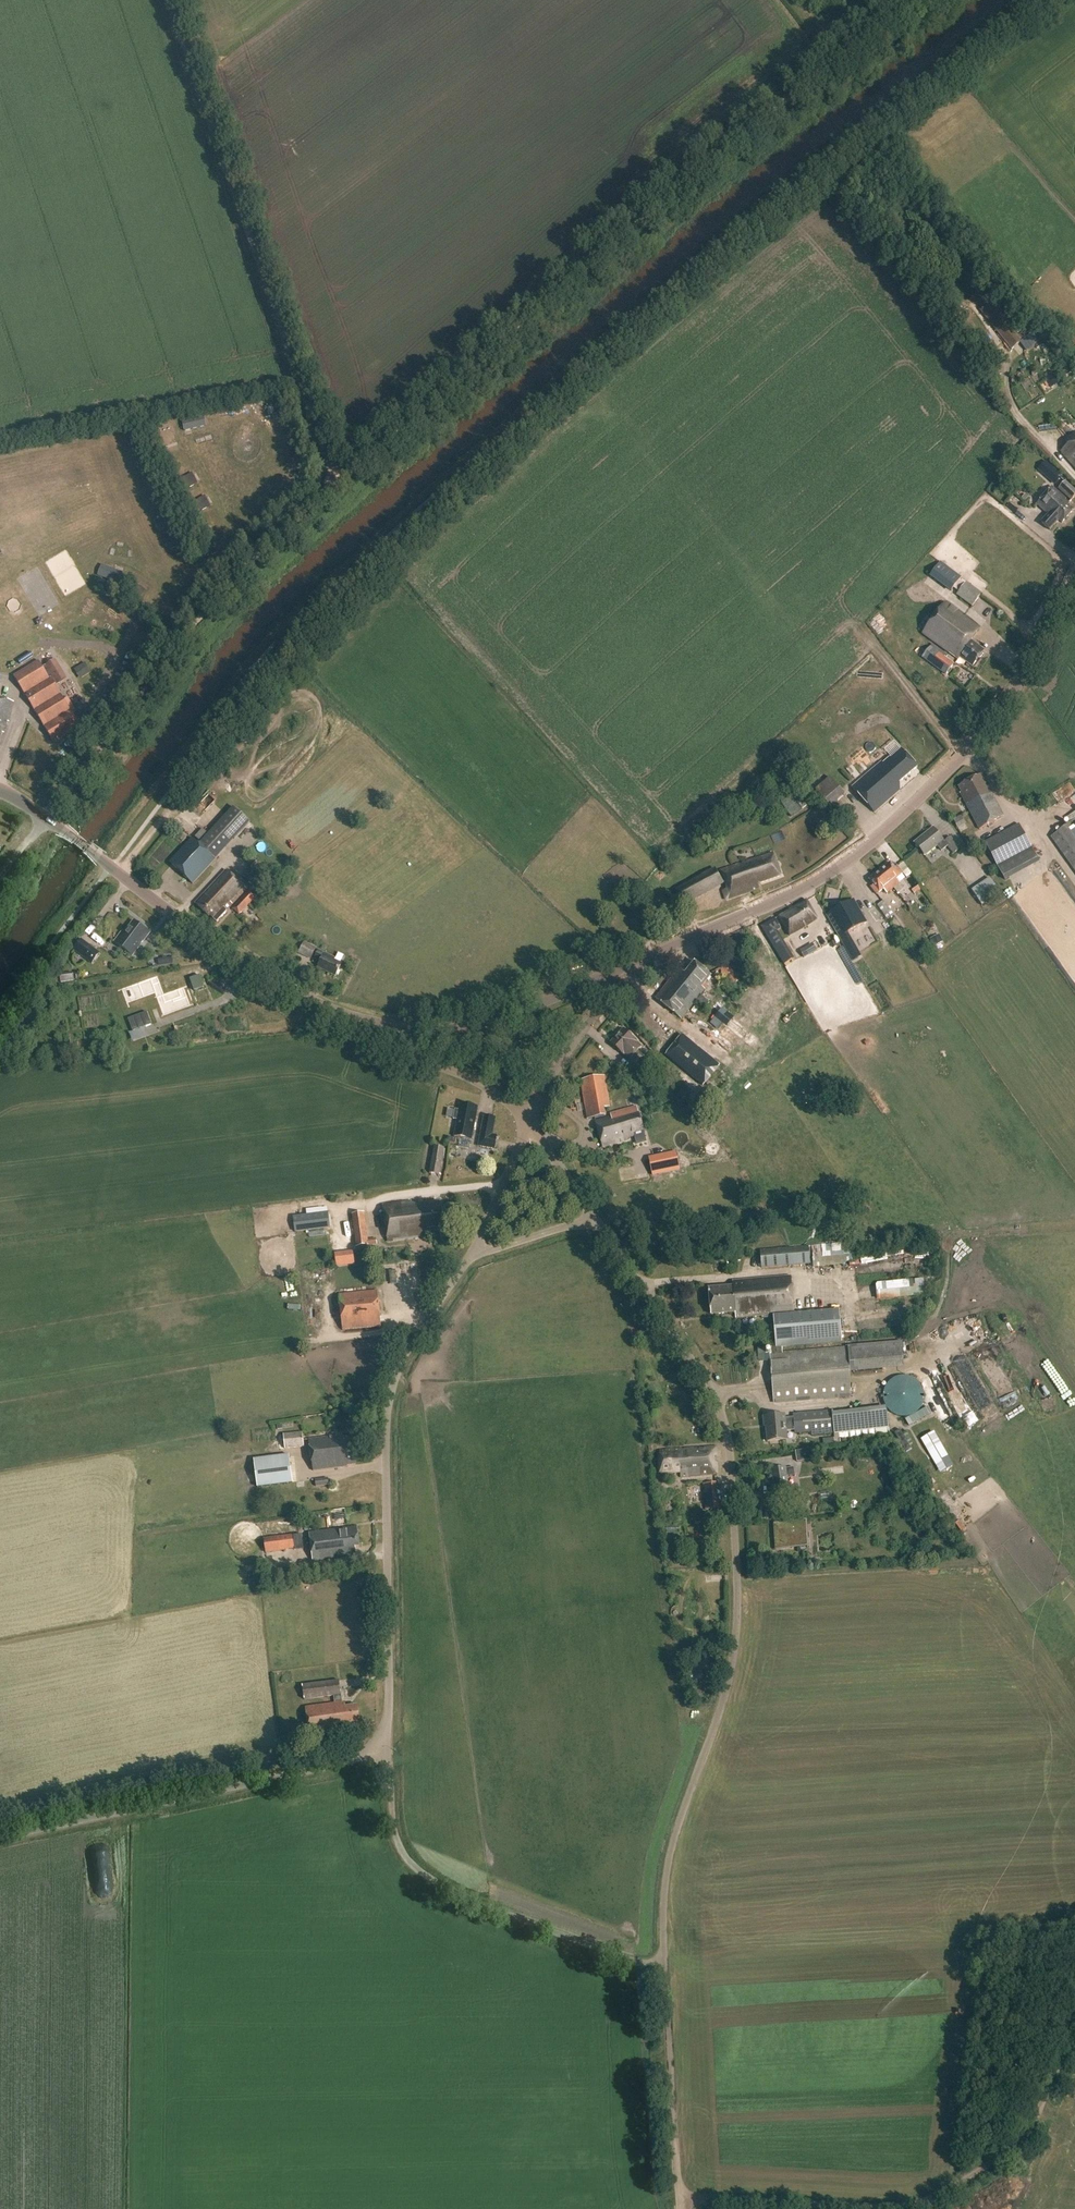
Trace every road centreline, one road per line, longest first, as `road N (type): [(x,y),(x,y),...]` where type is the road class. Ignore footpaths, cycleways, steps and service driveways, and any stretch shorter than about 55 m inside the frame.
road 1 (residential): [(664,1971),(667,1865),(726,1693),(735,1639),(732,1481),(726,1425),(710,1387),(594,1216)]
road 2 (track): [(913,0),(756,121),(329,489)]
road 3 (tertiary): [(625,968),(773,902),(862,848),(1002,705),(1074,577)]
road 4 (track): [(168,0),(328,464),(329,489)]
road 5 (tertiary): [(388,1750),(387,1410),(412,1340),(468,1257)]
road 6 (track): [(329,489),(218,592),(0,882)]
road 7 (track): [(678,2197),(916,2202),(935,2194),(1031,2125),(1074,2021)]
road 8 (tertiary): [(347,1020),(177,917),(0,789)]
road 9 (tertiary): [(0,1837),(388,1750)]
road 10 (unclassified): [(664,1971),(432,1879),(399,1844),(388,1750)]
road 11 (tertiary): [(347,1020),(469,1025),(625,968)]
road 12 (unclassified): [(679,2208),(664,1971)]
road 13 (tertiary): [(530,1121),(475,1082),(347,1020)]
road 14 (tertiary): [(530,1121),(625,968)]
road 15 (tertiary): [(468,1257),(530,1121)]
road 16 (residential): [(468,1257),(594,1216)]

